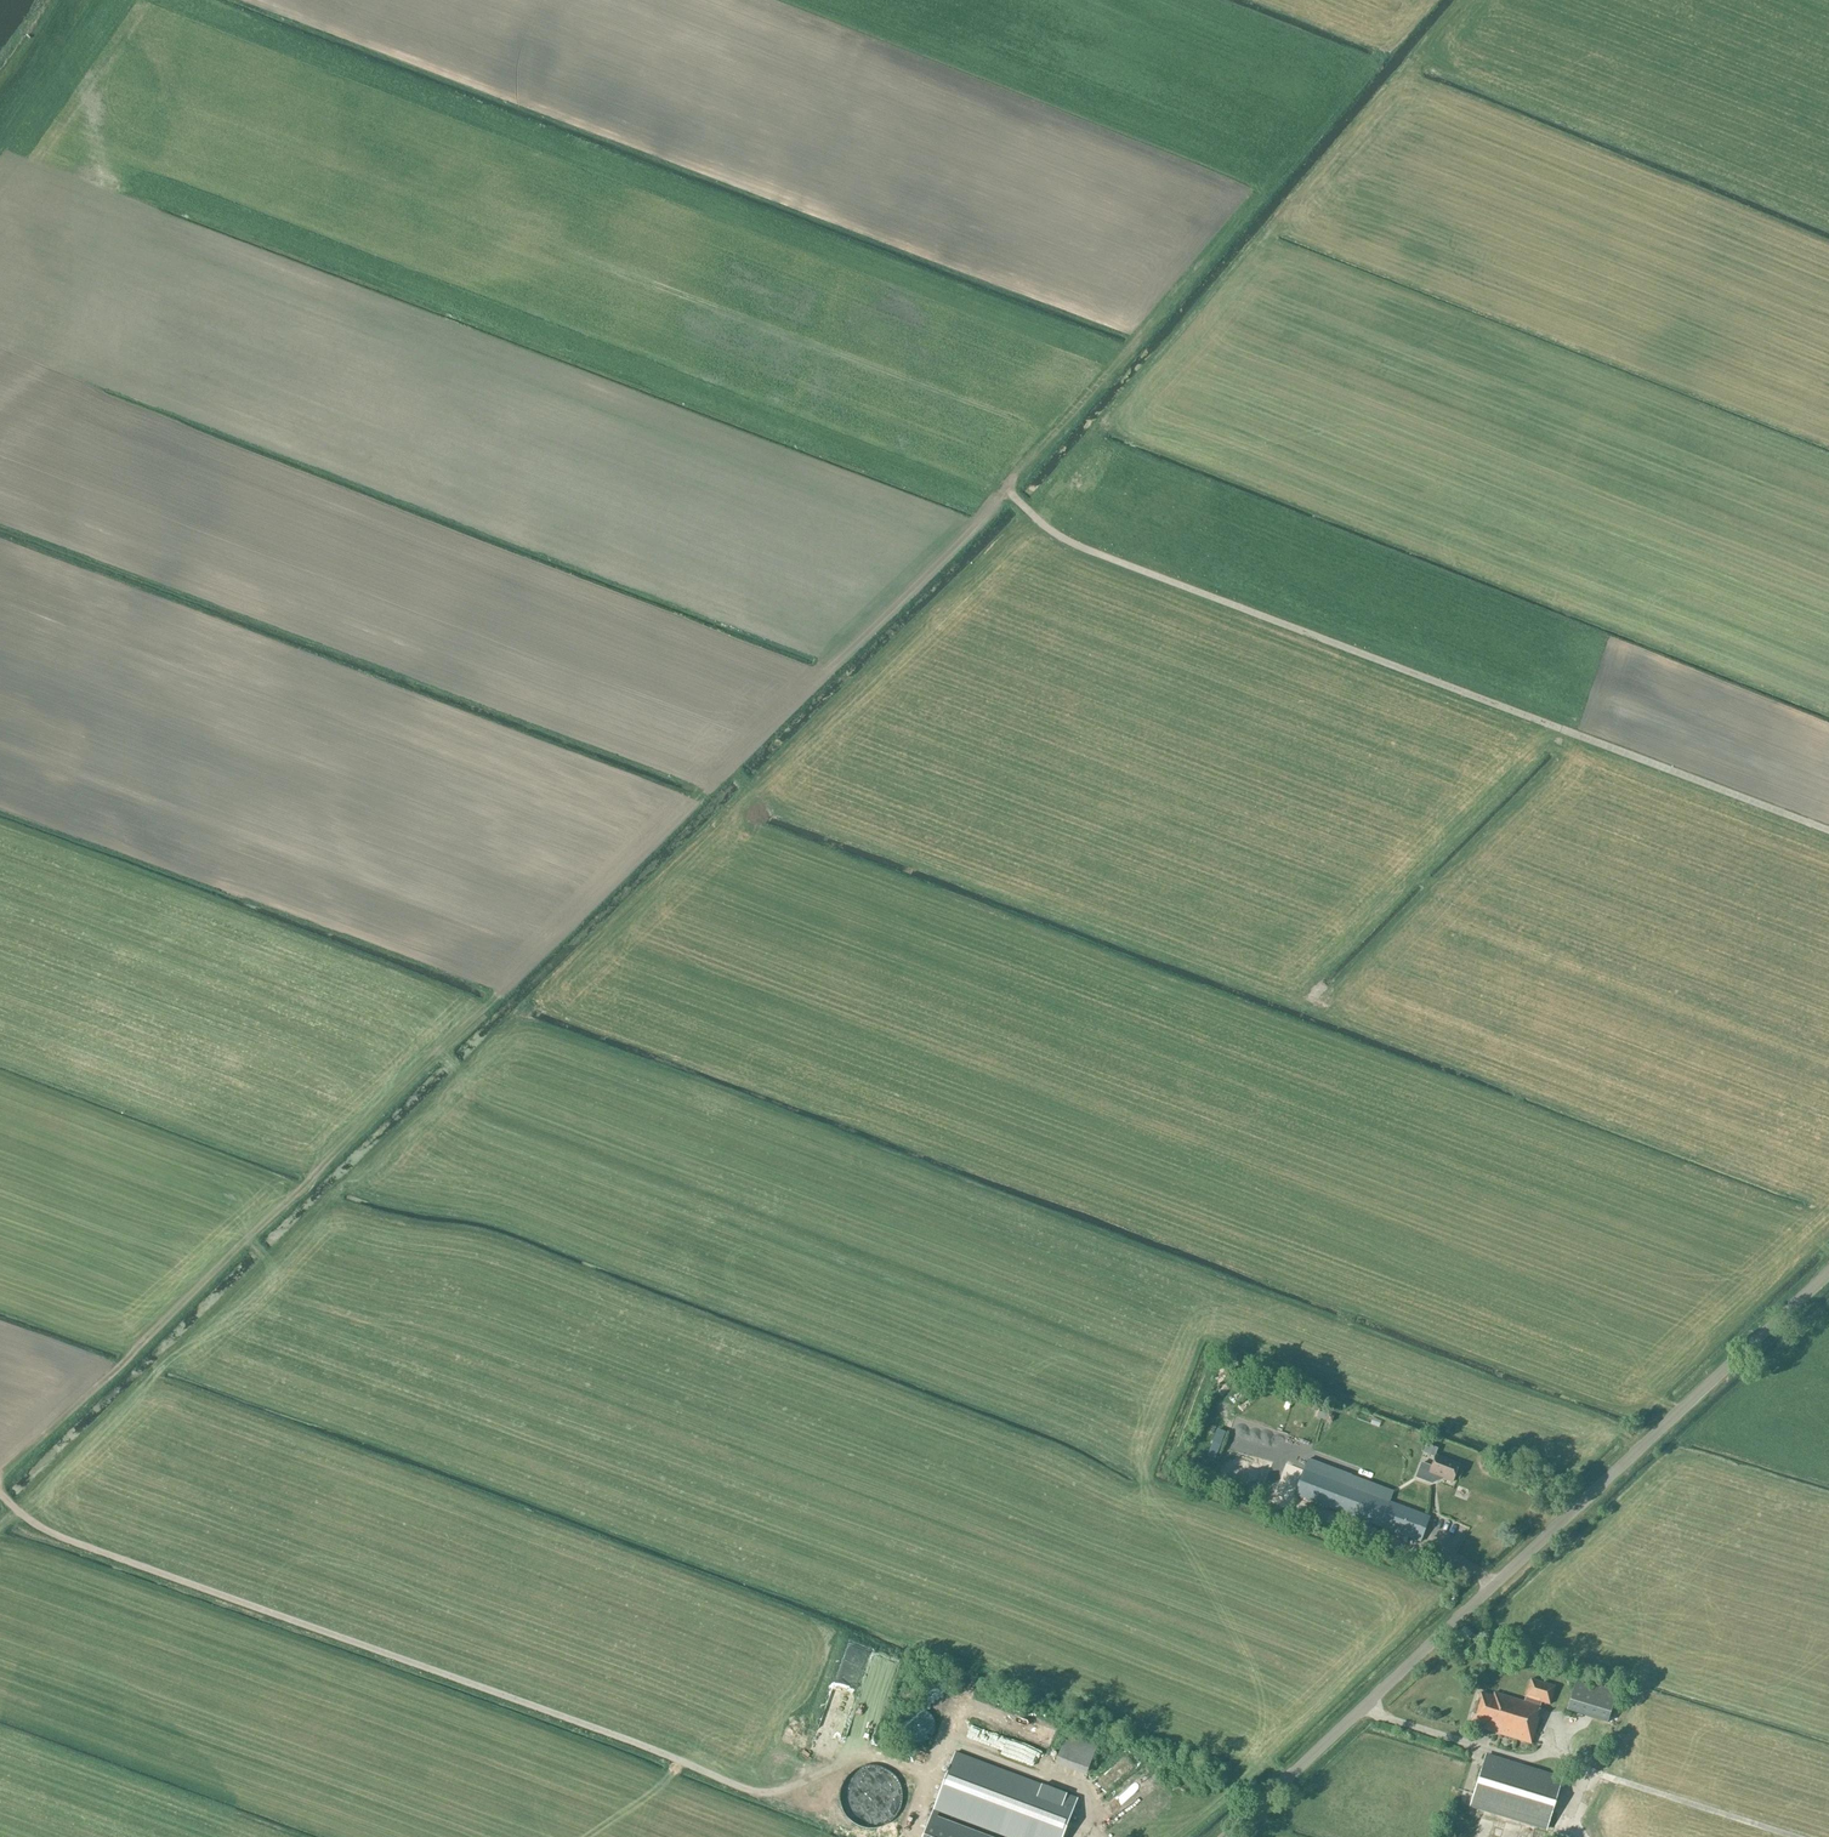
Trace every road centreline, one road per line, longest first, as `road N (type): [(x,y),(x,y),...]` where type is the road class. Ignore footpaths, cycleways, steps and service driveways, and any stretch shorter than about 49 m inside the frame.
road 1 (unclassified): [(1828,825),(1037,528)]
road 2 (unclassified): [(1224,1836),(1828,1274)]

